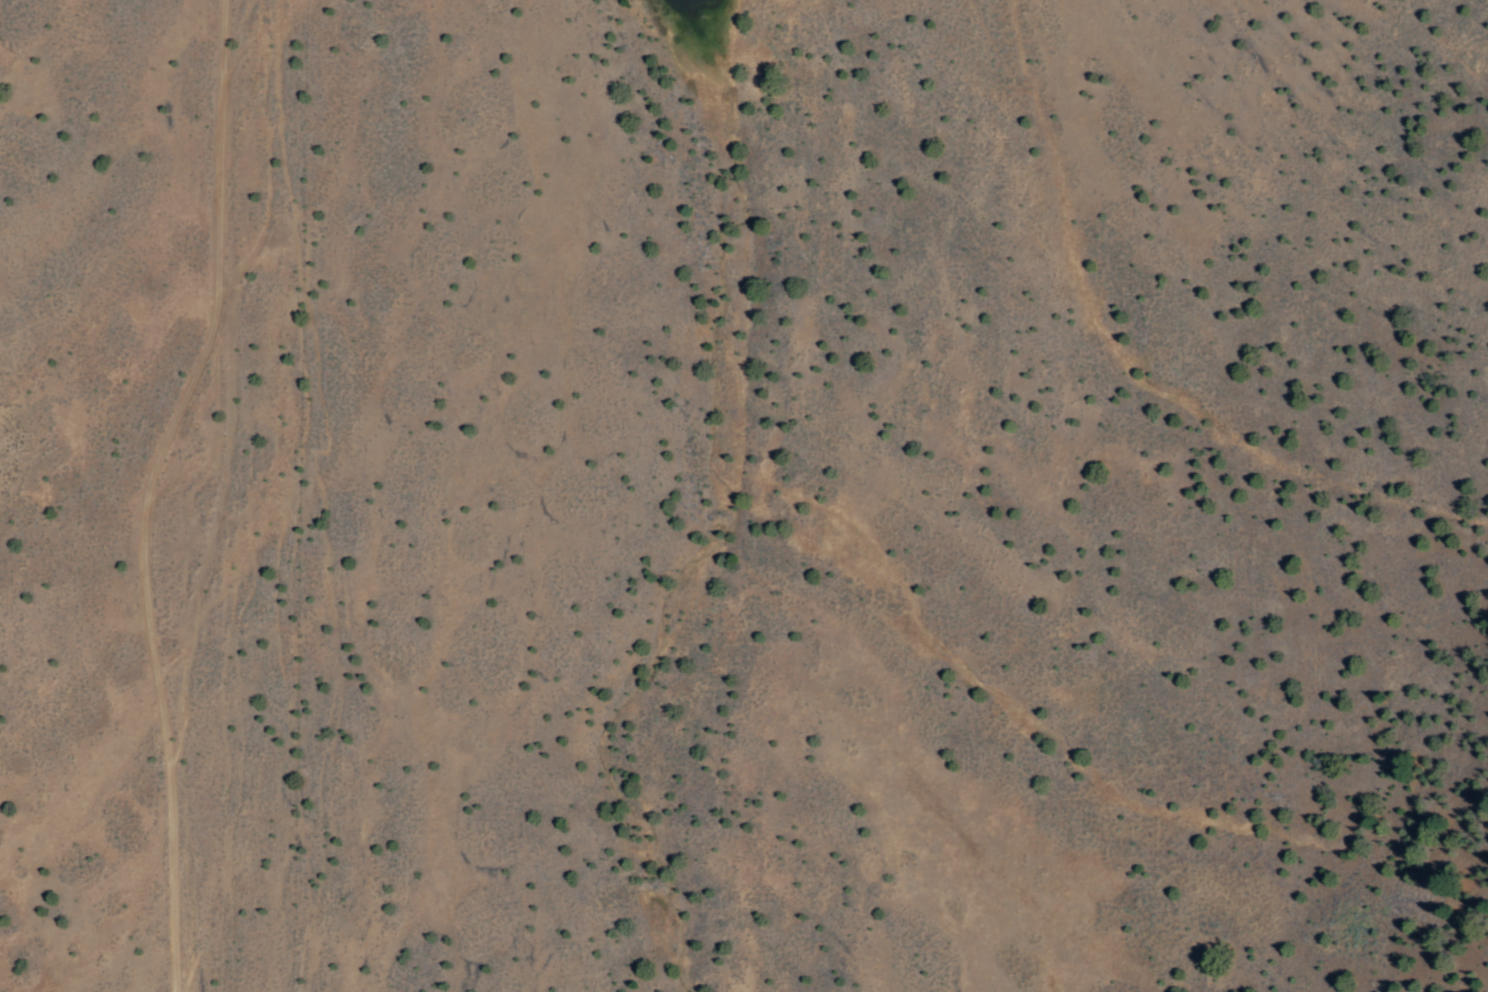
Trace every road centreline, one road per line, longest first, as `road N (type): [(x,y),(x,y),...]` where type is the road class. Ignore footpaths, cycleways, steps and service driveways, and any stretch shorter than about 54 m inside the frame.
road 1 (track): [(228,0),(217,292),(195,373),(155,463),(147,518),(182,991)]

